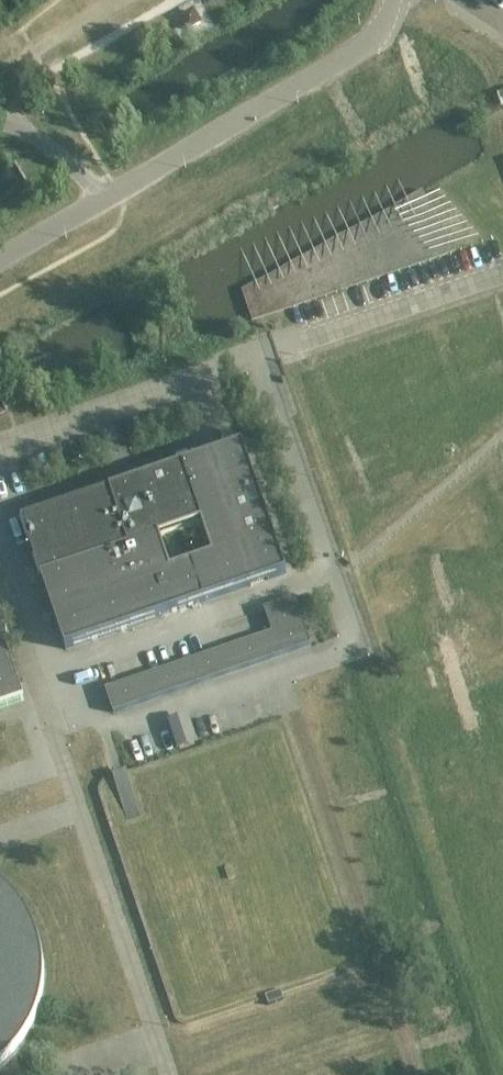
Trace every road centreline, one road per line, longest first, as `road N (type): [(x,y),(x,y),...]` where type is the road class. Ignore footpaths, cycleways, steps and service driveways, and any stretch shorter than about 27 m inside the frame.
road 1 (unclassified): [(0,259),(369,42),(395,0)]

